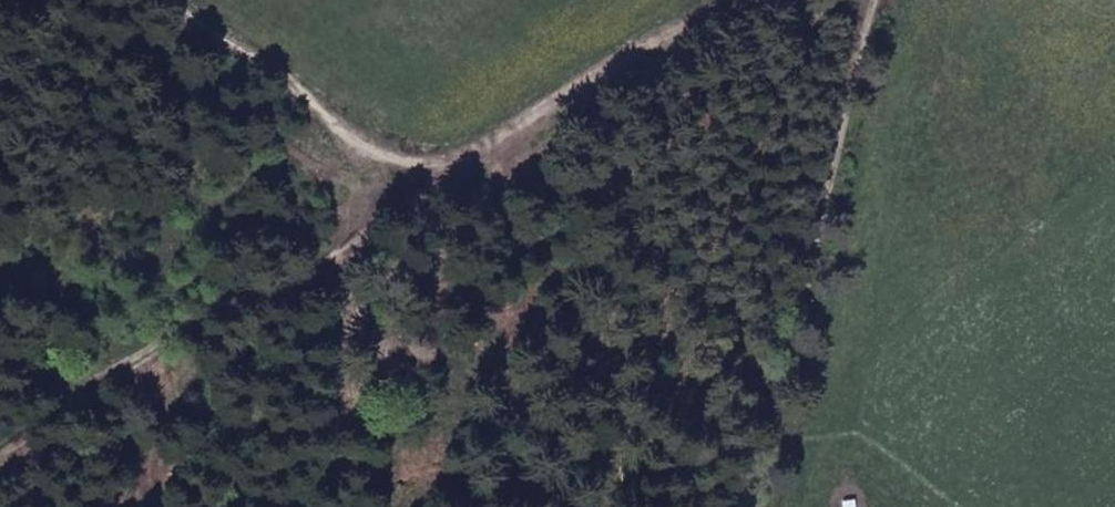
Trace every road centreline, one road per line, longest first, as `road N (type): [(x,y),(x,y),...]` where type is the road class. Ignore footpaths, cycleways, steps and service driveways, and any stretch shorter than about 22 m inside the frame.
road 1 (track): [(757,0),(448,166),(379,219),(0,460)]
road 2 (track): [(752,506),(869,0)]
road 3 (track): [(154,0),(348,139),(448,166)]

